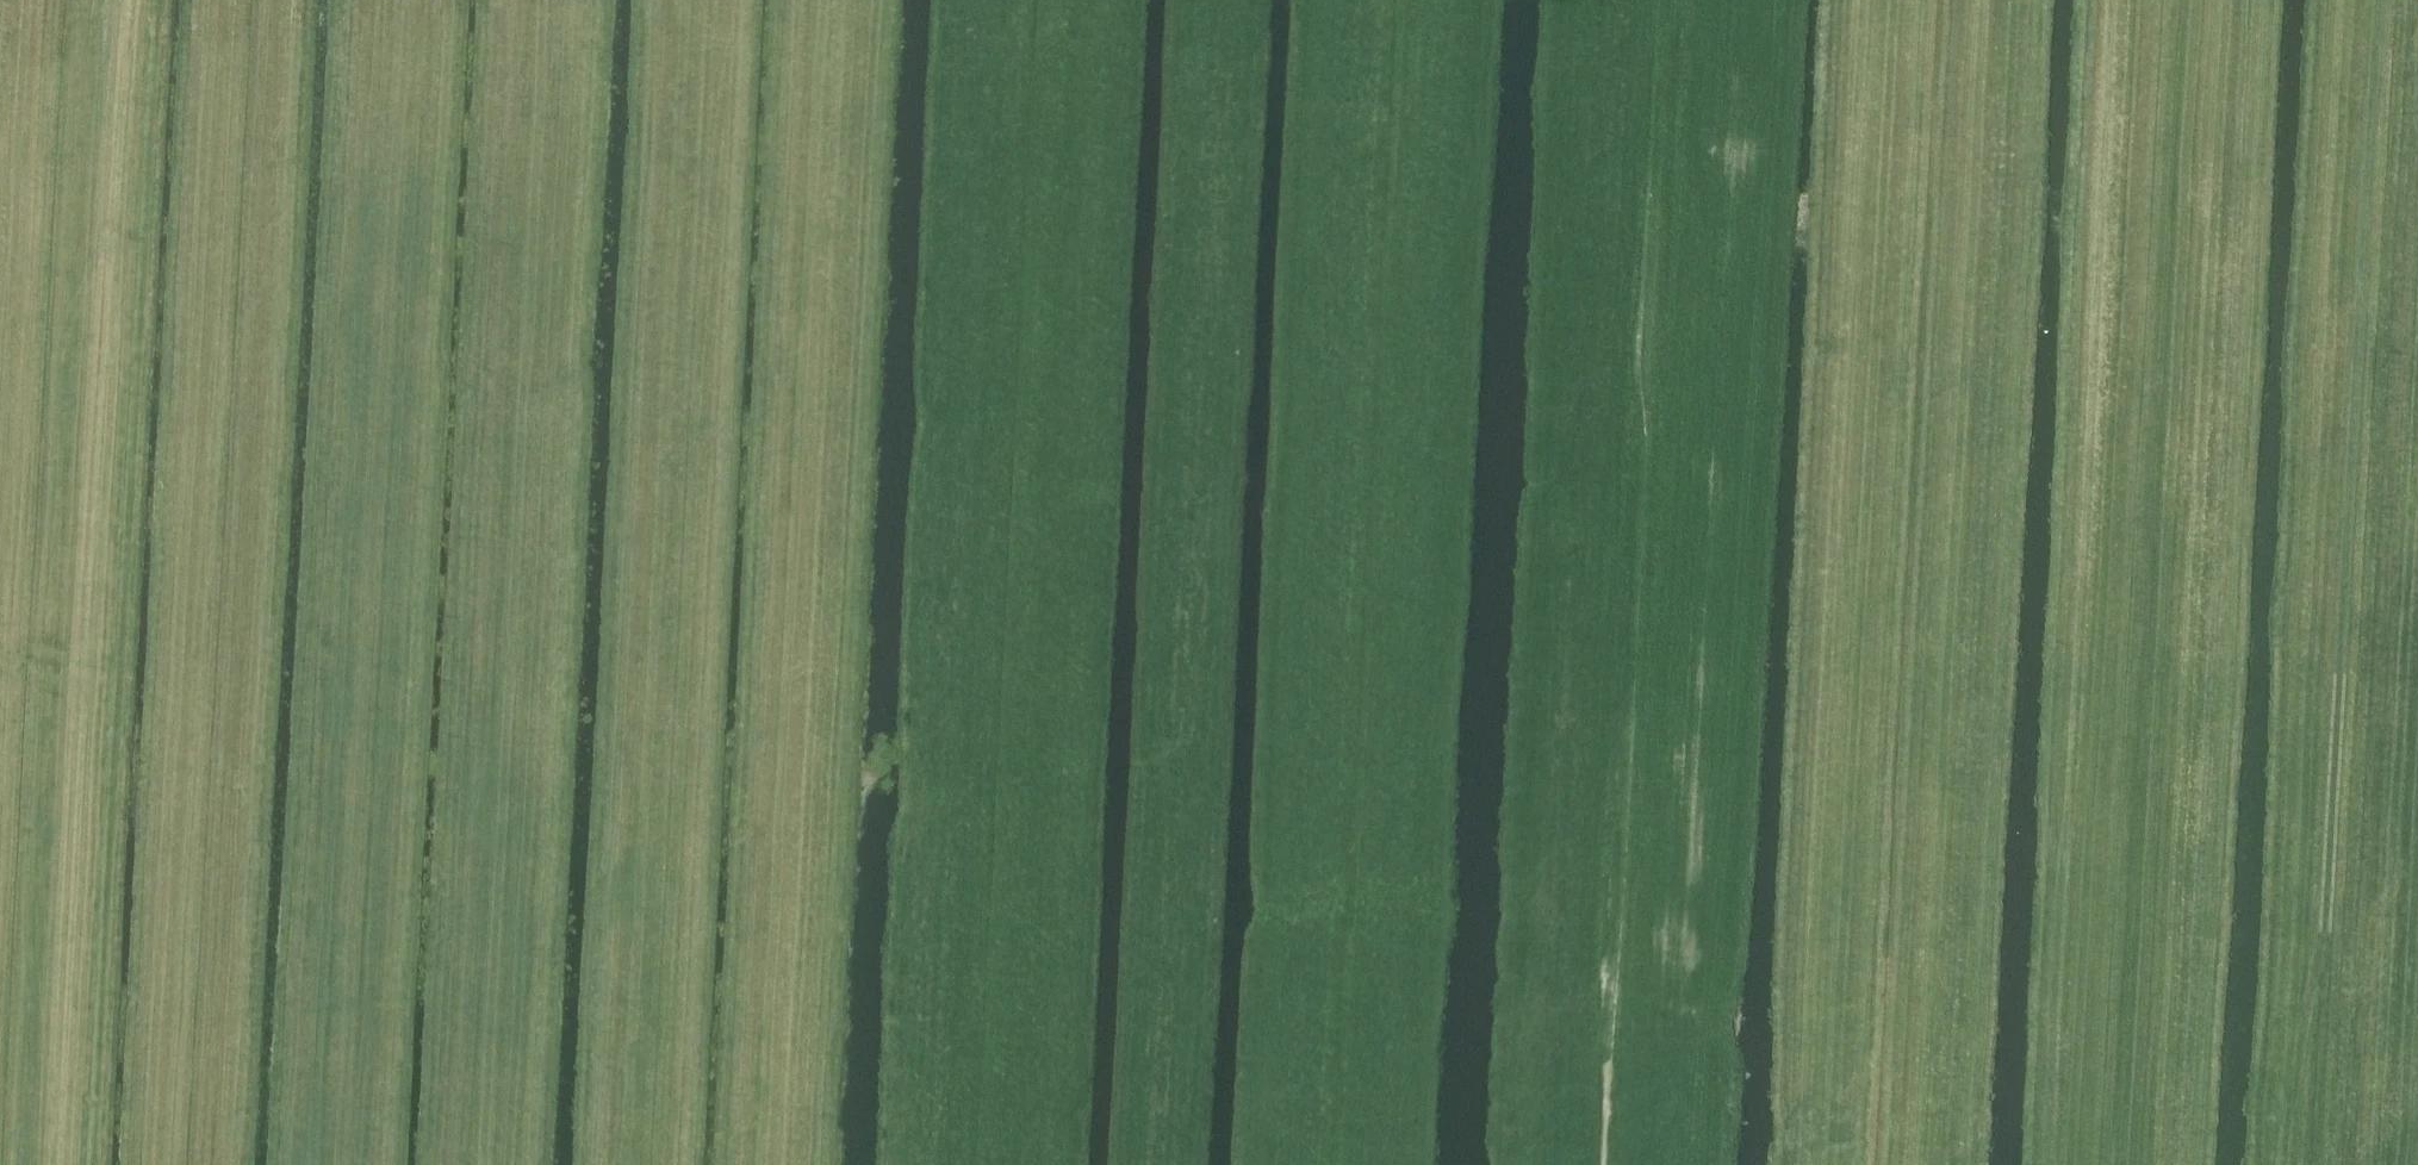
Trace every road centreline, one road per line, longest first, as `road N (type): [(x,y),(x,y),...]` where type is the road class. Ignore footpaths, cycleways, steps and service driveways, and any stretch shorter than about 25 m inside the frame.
road 1 (track): [(2251,1164),(2257,1012),(2328,926),(2380,0)]

